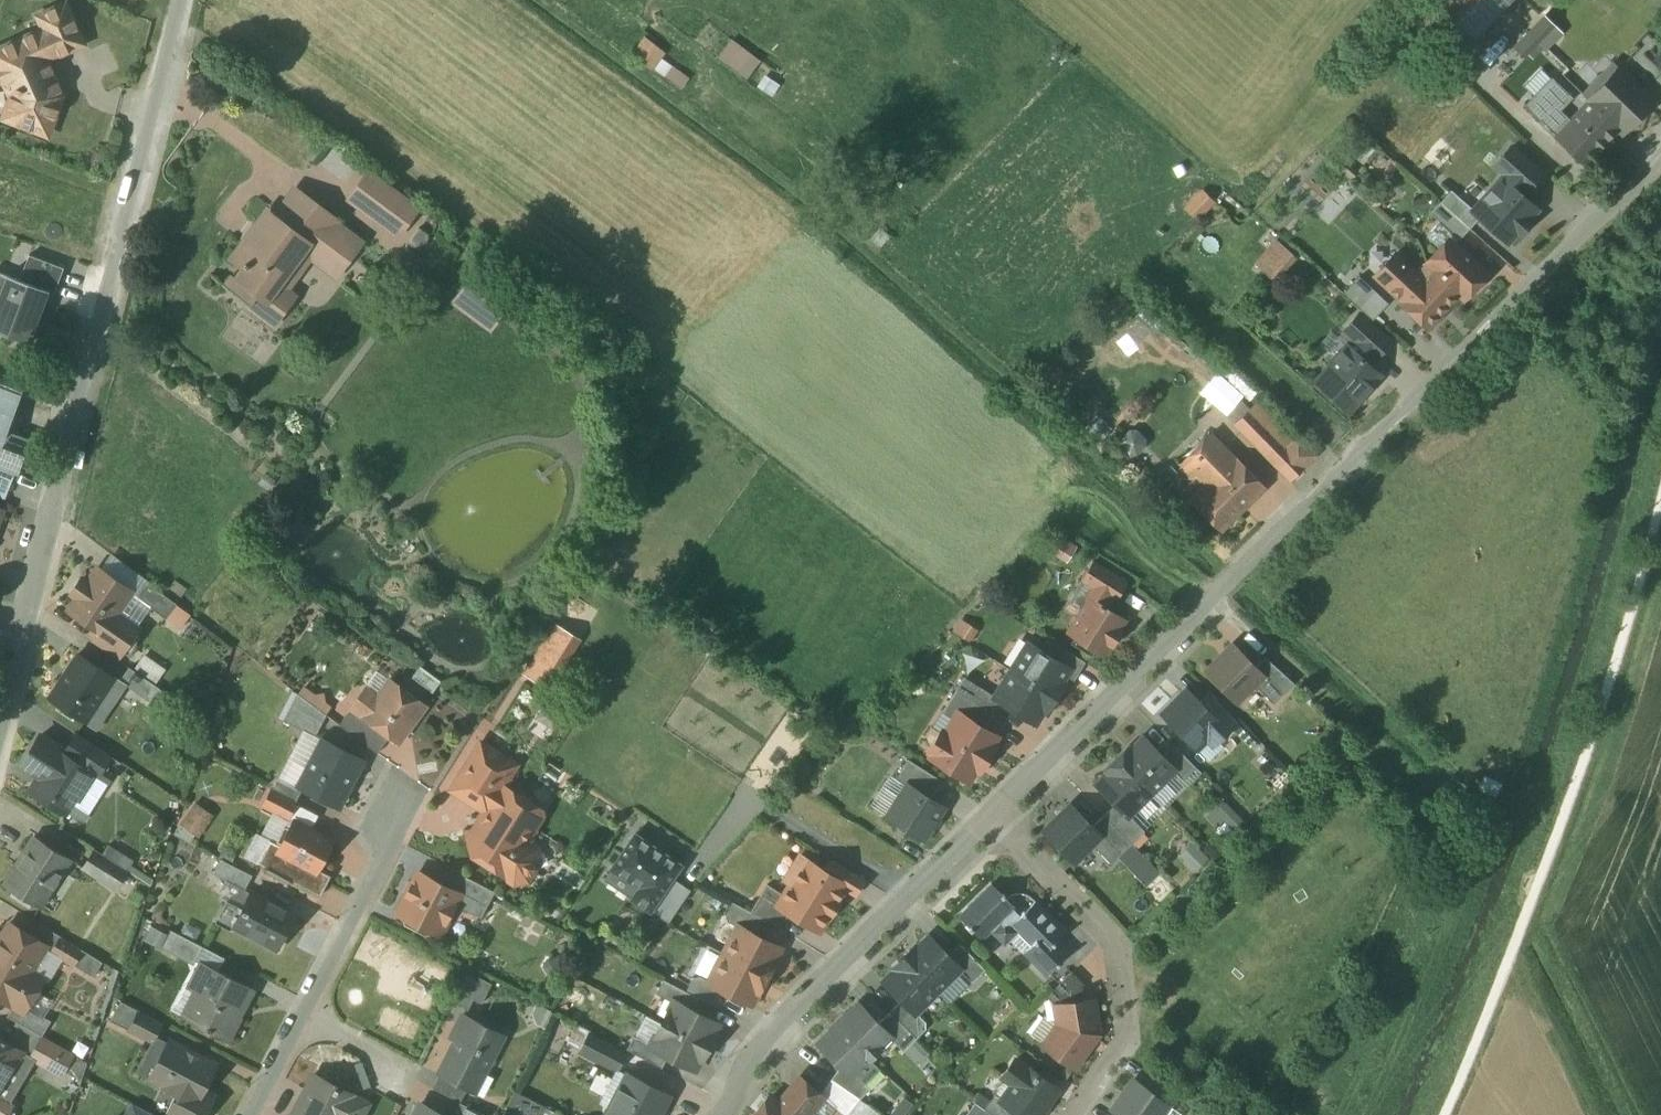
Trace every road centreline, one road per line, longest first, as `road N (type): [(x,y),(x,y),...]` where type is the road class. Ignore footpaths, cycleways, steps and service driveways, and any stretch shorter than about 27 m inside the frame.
road 1 (residential): [(1660,162),(994,816)]
road 2 (residential): [(172,0),(0,682)]
road 3 (residential): [(994,816),(773,1030),(725,1114)]
road 4 (residential): [(994,816),(1084,898),(1118,944),(1130,984),(1123,1041),(1072,1114)]
road 5 (residential): [(249,1114),(414,793)]

